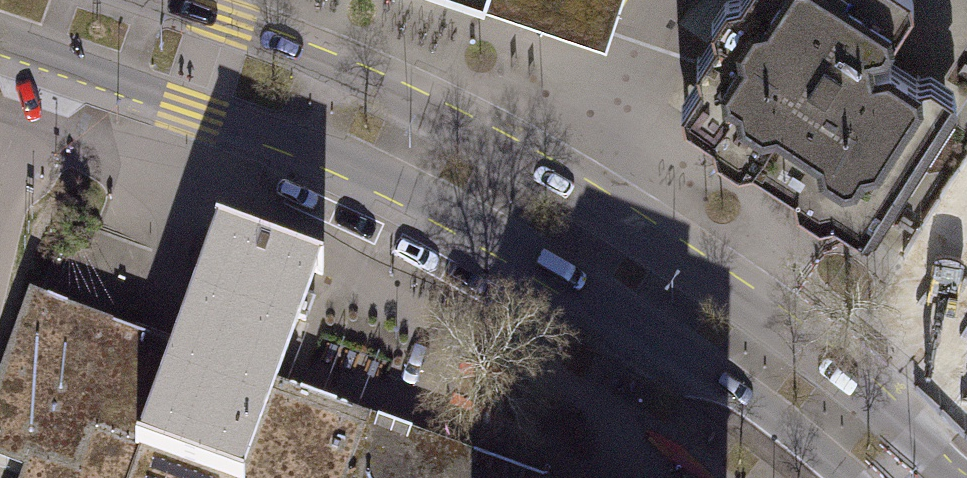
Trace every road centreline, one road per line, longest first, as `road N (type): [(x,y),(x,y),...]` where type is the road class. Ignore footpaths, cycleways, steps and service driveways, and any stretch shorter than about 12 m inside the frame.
road 1 (secondary): [(0,33),(411,186),(571,277),(757,403),(847,477)]
road 2 (secondary): [(947,477),(819,362),(583,202),(328,70),(126,0)]

